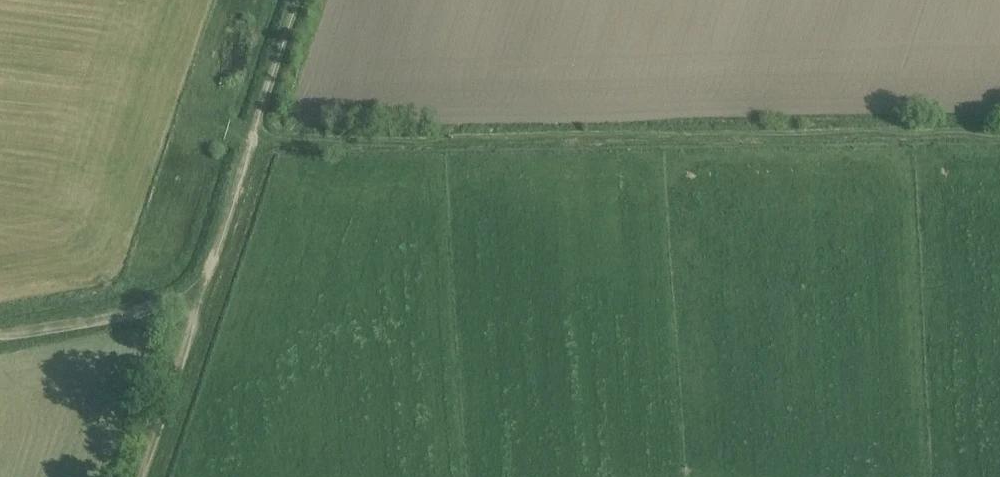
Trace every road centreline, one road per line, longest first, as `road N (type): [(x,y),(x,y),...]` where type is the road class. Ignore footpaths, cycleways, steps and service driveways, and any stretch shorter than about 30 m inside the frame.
road 1 (track): [(245,133),(130,476)]
road 2 (track): [(294,0),(245,133)]

